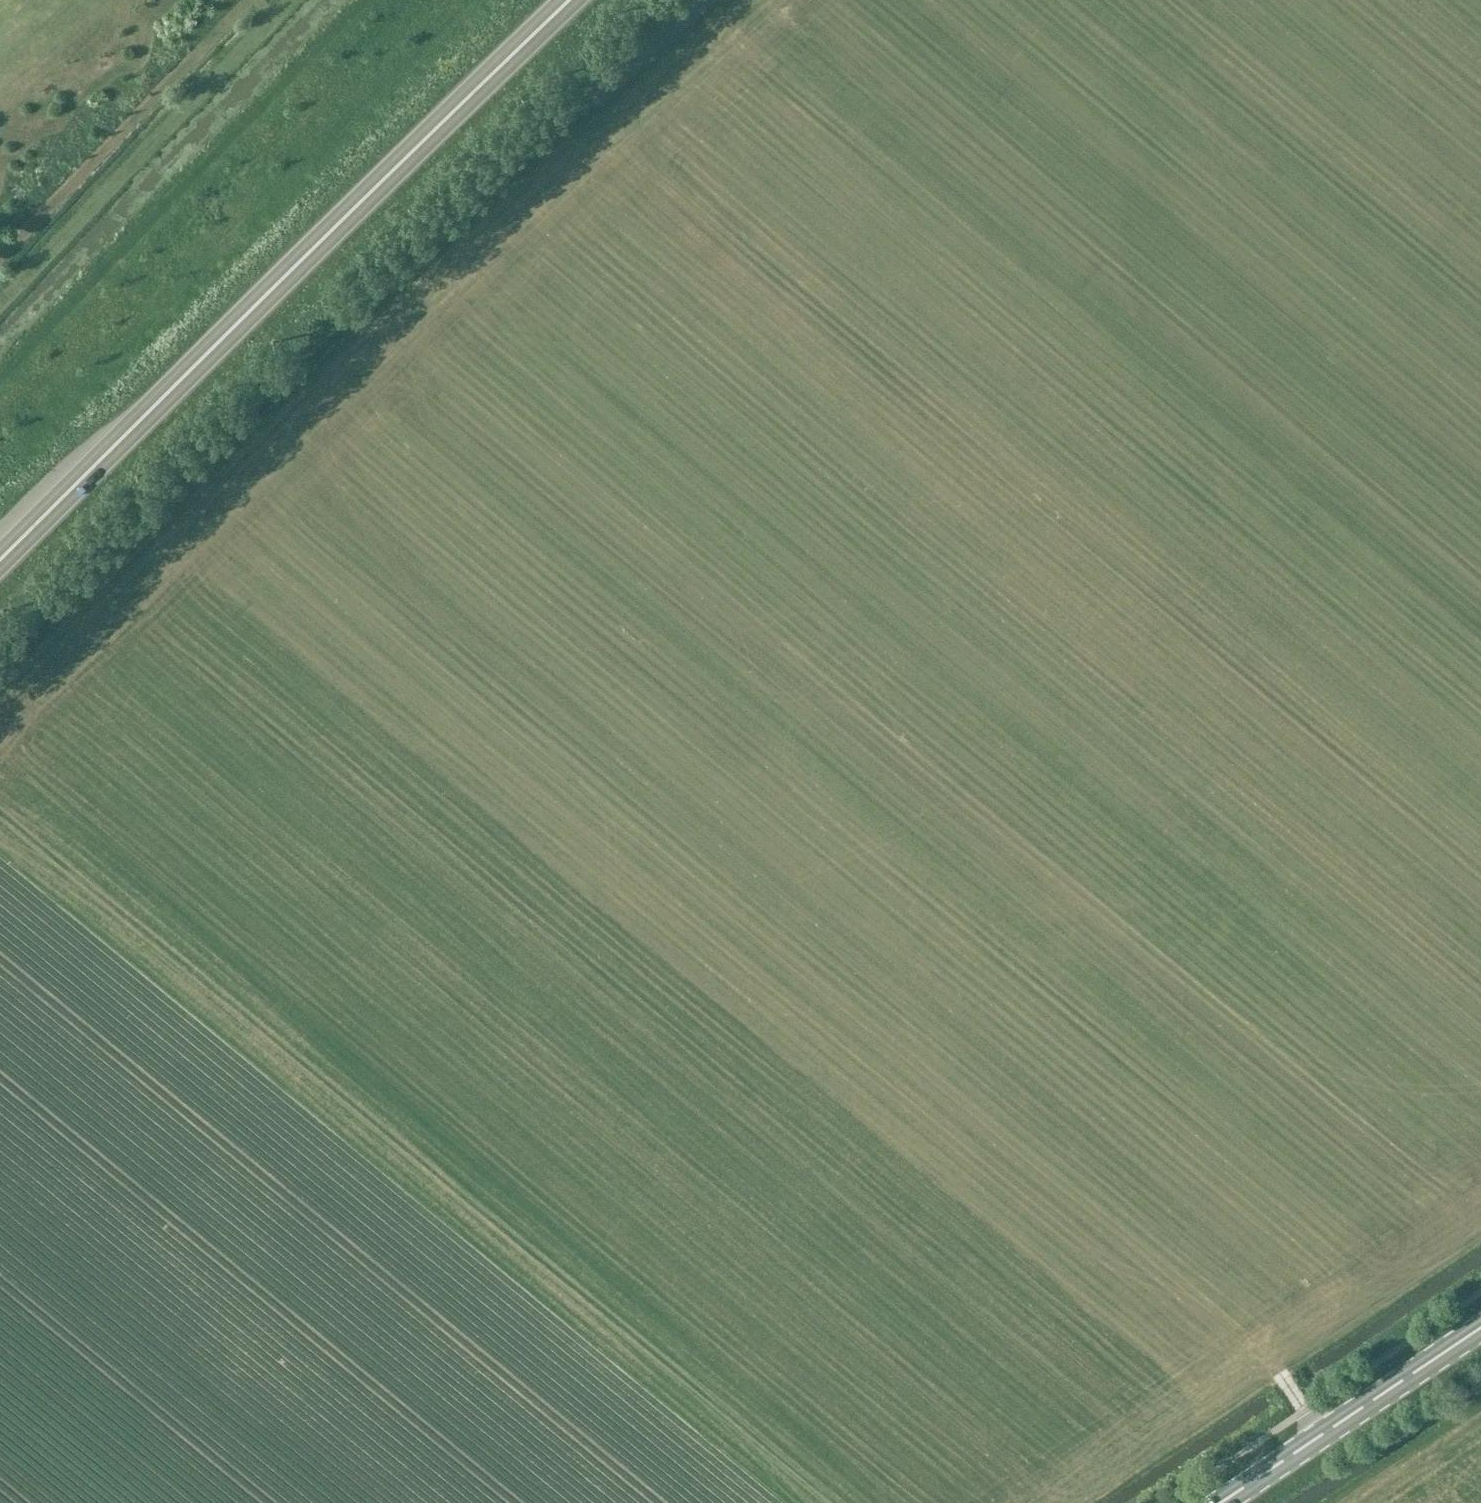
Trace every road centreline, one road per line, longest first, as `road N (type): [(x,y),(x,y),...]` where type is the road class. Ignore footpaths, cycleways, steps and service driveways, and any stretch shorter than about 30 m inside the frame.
road 1 (trunk): [(0,573),(579,0)]
road 2 (primary): [(1222,1502),(1480,1328)]

